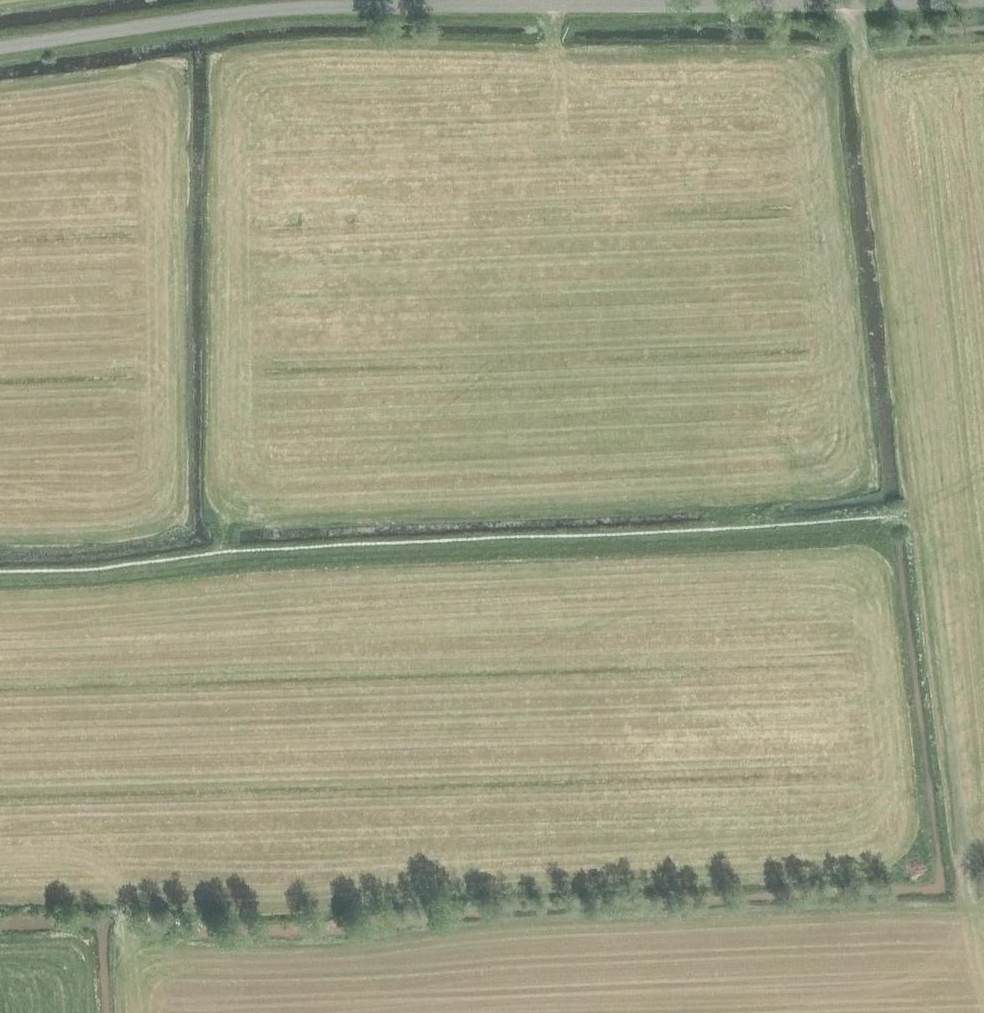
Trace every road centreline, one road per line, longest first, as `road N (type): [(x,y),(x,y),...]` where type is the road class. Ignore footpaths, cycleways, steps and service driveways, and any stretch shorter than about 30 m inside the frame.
road 1 (tertiary): [(0,46),(254,8),(966,0)]

